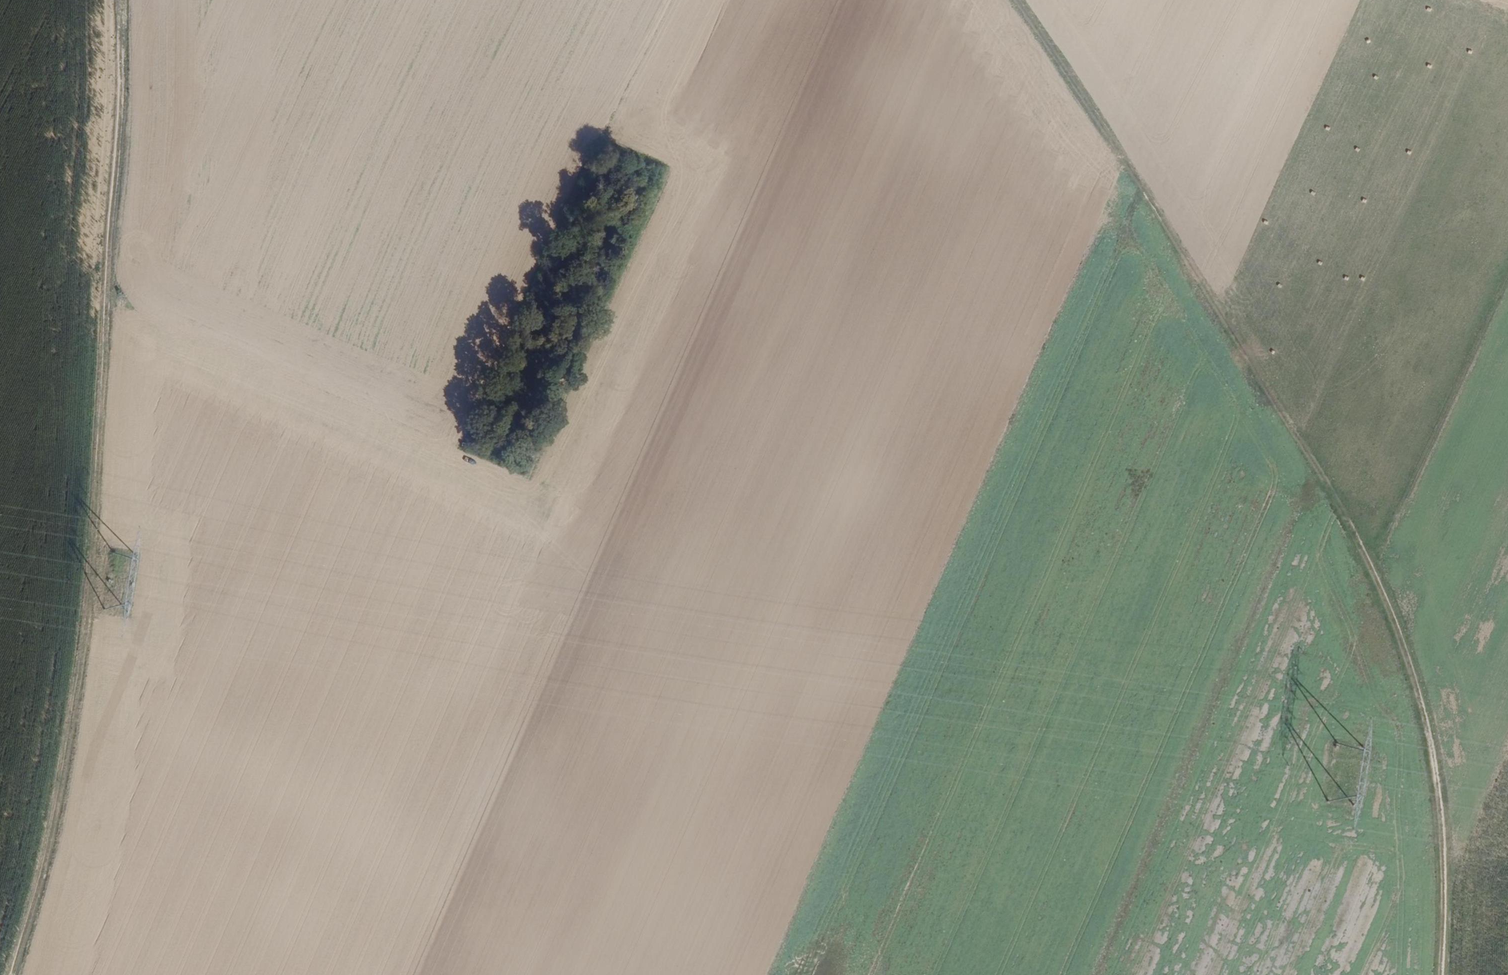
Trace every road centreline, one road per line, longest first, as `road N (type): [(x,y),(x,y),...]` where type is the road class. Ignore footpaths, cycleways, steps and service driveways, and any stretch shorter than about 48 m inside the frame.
road 1 (track): [(1003,0),(1317,468),(1394,651),(1437,815),(1425,974)]
road 2 (track): [(17,974),(40,896),(110,437),(127,0)]

